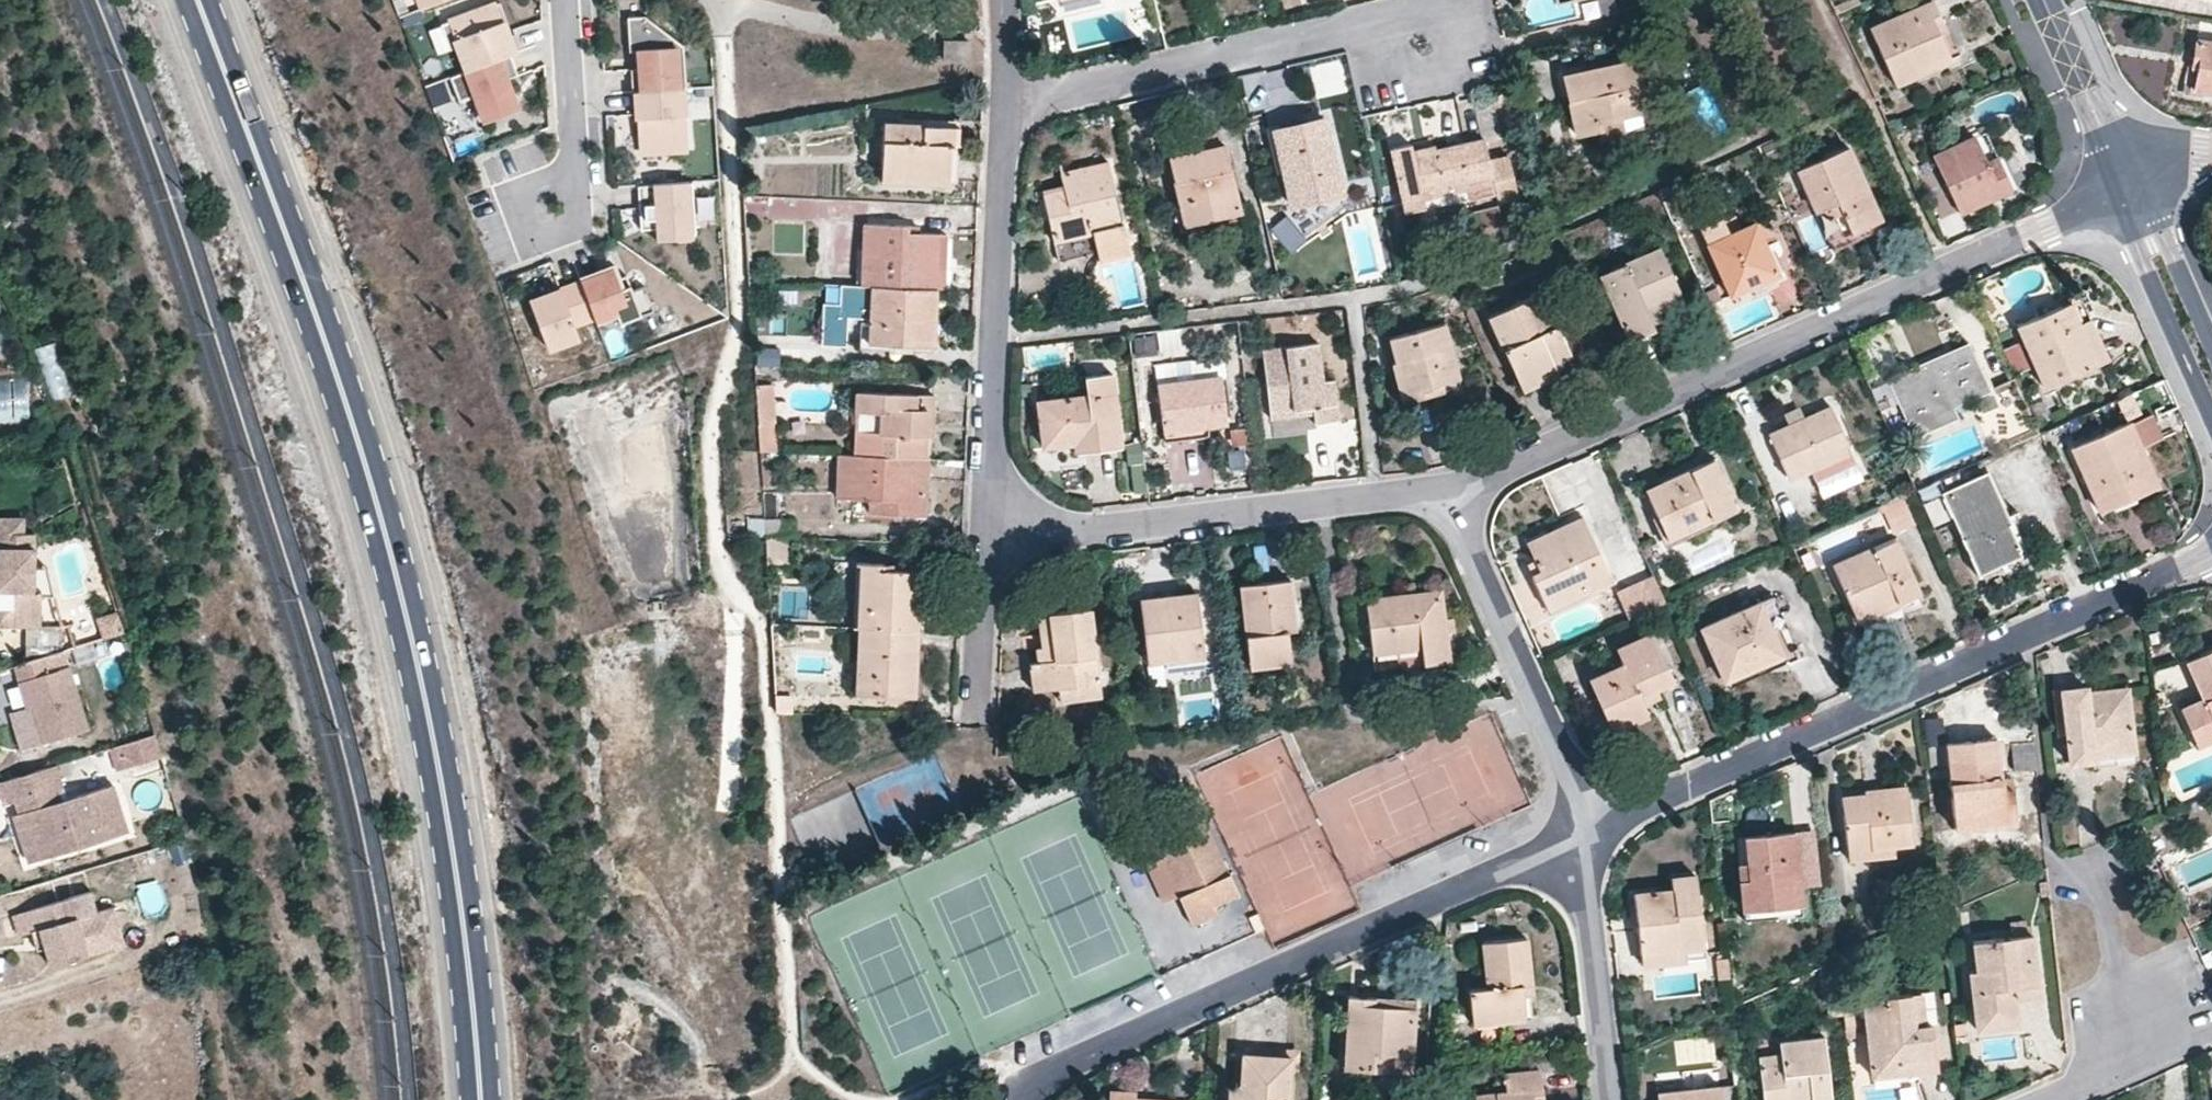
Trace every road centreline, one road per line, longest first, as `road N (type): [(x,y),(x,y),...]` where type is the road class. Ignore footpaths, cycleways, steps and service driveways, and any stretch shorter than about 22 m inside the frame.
road 1 (primary): [(485,1099),(460,857),(404,588),(301,262),(202,0)]
road 2 (residential): [(2118,191),(1448,488)]
road 3 (residential): [(1582,833),(2211,553)]
road 4 (residential): [(1025,1099),(1035,1083),(1069,1061),(1582,833)]
road 5 (residential): [(1448,488),(1085,530),(983,525)]
road 6 (residential): [(983,525),(1005,106)]
road 7 (residential): [(1392,38),(1352,27),(1005,106)]
road 8 (residential): [(1582,833),(1569,772),(1461,537),(1448,488)]
road 9 (residential): [(1610,1099),(1582,833)]
road 10 (tertiary): [(2118,191),(2211,411)]
road 11 (residential): [(566,0),(572,166),(550,206)]
road 12 (tertiary): [(2035,0),(2118,191)]
road 13 (tertiary): [(2141,181),(2055,0)]
road 14 (residential): [(976,724),(983,525)]
road 15 (residential): [(1392,49),(1402,67),(1421,76),(1450,65),(1459,46),(1454,24),(1435,10),(1402,17),(1392,38)]
road 16 (tertiary): [(2211,339),(2141,181)]
road 17 (residential): [(2141,1005),(2068,1091),(2047,1099)]

